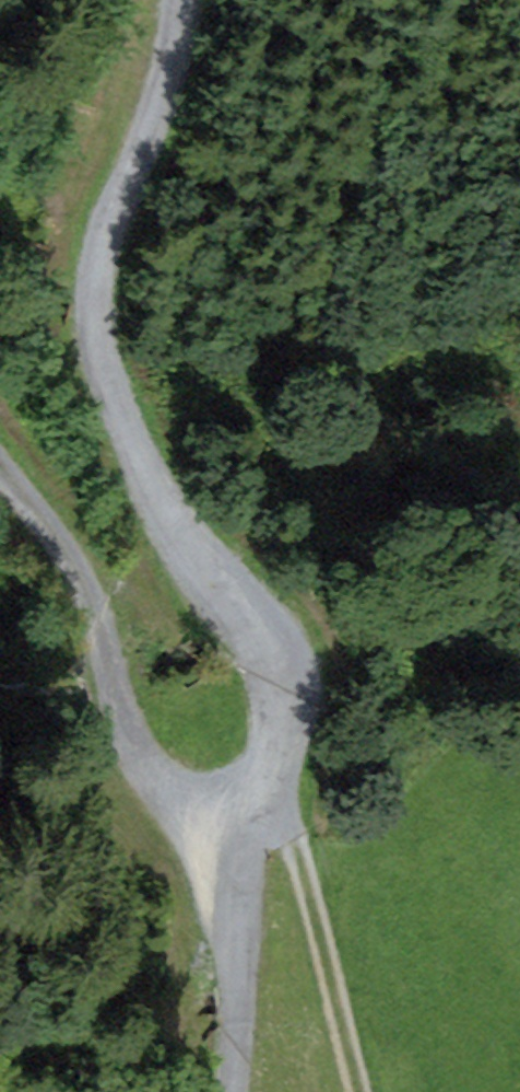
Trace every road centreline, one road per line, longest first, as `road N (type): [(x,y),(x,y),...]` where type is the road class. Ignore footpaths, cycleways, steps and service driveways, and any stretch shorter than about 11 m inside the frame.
road 1 (track): [(91,337),(128,434),(196,561),(279,646),(285,752),(267,785),(222,807)]
road 2 (track): [(0,474),(70,577),(154,779),(190,803),(222,807)]
road 3 (track): [(181,0),(179,32),(109,232),(91,337)]
road 4 (track): [(267,785),(291,843),(352,1091)]
road 5 (track): [(222,807),(237,983),(229,1091)]

